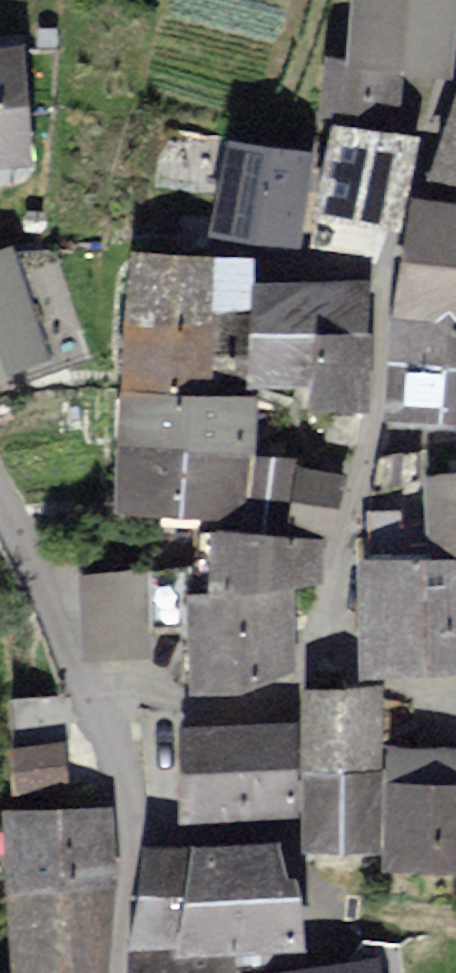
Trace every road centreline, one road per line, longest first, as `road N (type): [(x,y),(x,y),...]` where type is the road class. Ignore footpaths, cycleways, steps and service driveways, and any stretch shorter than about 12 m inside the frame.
road 1 (residential): [(314,667),(373,431),(401,196),(455,63)]
road 2 (residential): [(0,515),(40,579),(71,665),(112,734)]
road 3 (residential): [(112,734),(120,972)]
road 4 (residential): [(112,734),(168,715),(258,702),(314,667)]
road 5 (residential): [(314,667),(455,709)]

